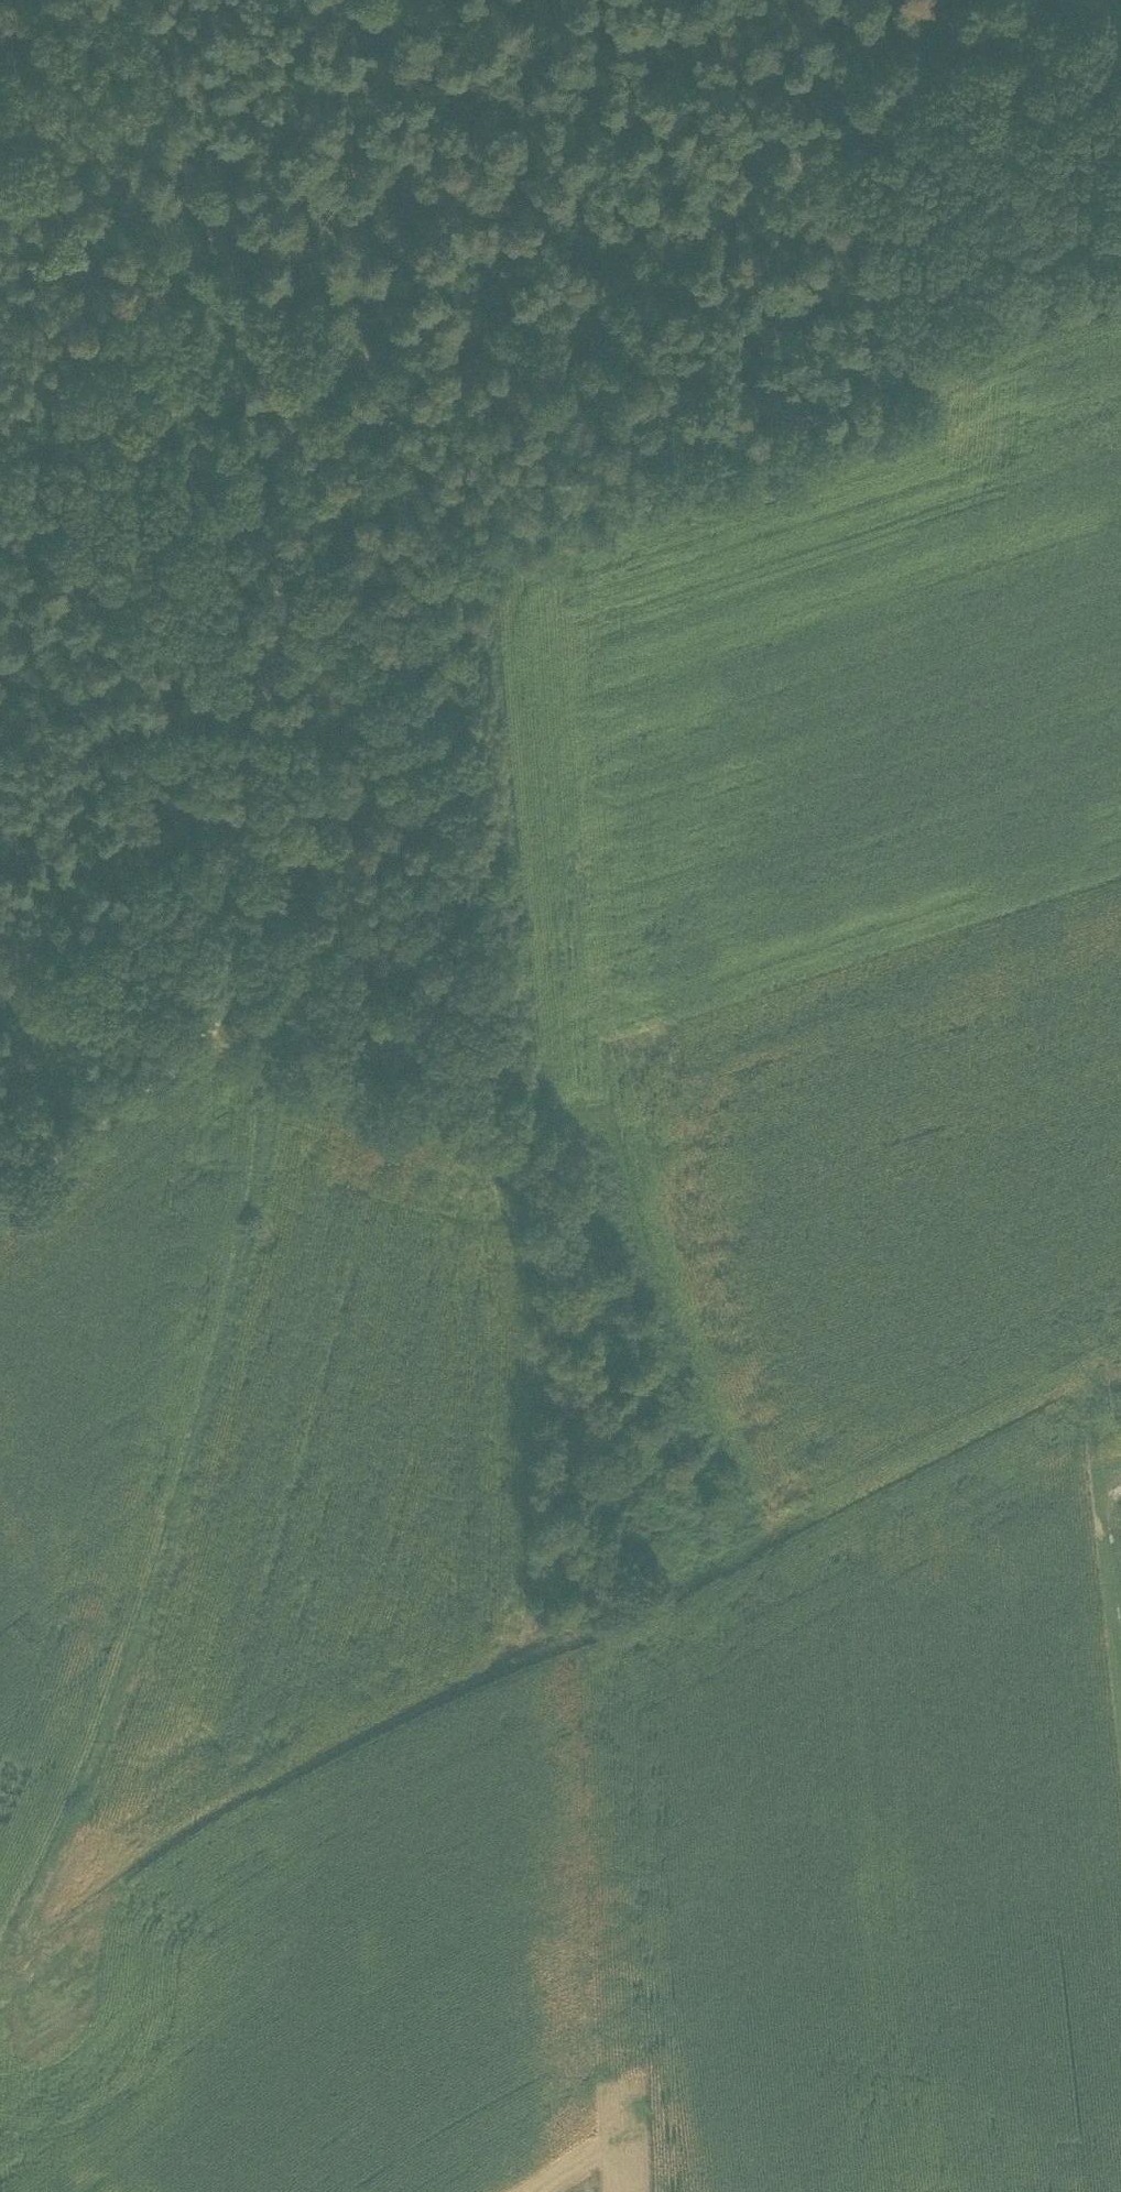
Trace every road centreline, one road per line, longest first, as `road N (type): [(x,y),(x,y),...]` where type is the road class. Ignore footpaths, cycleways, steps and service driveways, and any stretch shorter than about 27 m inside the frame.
road 1 (track): [(1039,0),(690,243),(574,304),(283,385)]
road 2 (track): [(230,971),(285,424),(283,385)]
road 3 (track): [(208,1033),(448,1127),(612,1115)]
road 4 (track): [(283,385),(189,173),(133,0)]
road 5 (track): [(283,385),(0,452)]

